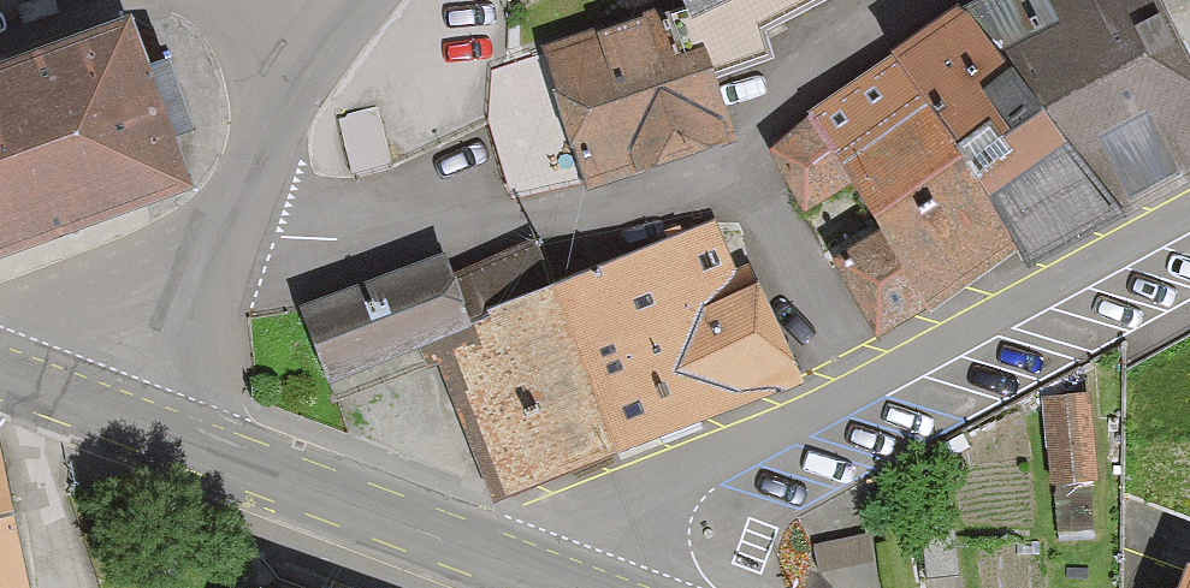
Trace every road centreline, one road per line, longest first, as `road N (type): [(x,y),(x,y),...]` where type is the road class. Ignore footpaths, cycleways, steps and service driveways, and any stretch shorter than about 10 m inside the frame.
road 1 (residential): [(624,587),(668,503),(705,468),(1189,220)]
road 2 (secondary): [(577,587),(113,413)]
road 3 (residential): [(113,413),(284,102)]
road 4 (residential): [(284,102),(354,0)]
road 5 (secondary): [(113,413),(0,367)]

